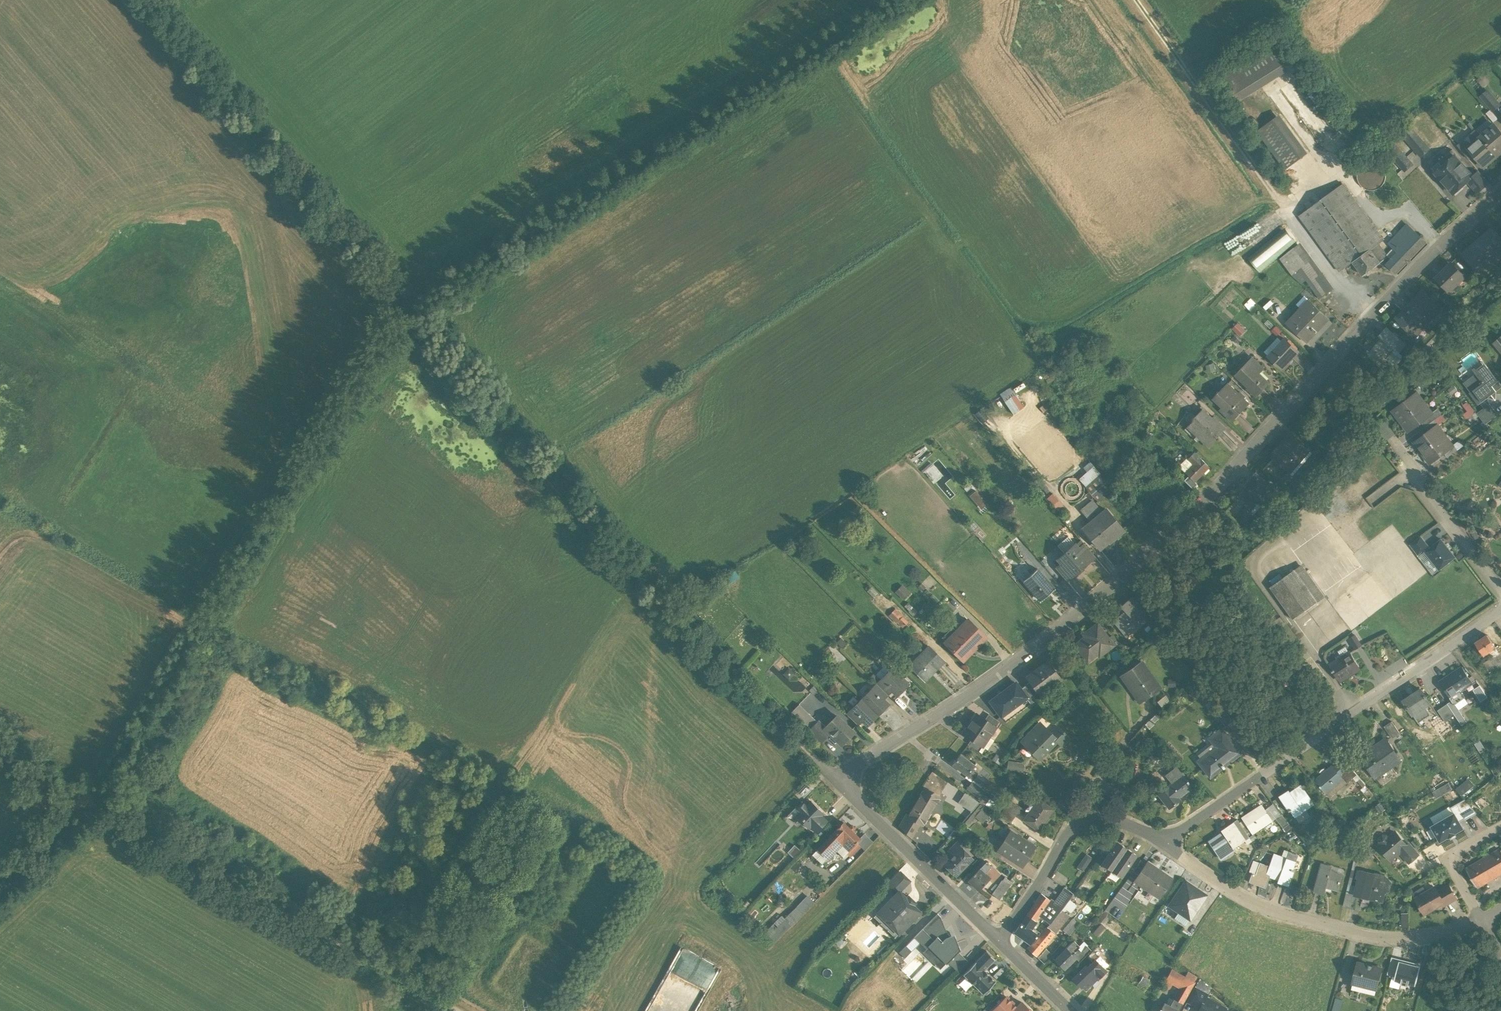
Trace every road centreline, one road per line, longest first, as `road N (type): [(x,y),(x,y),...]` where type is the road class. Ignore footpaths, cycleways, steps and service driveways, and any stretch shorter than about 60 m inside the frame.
road 1 (track): [(832,786),(680,630),(129,0)]
road 2 (unclassified): [(1500,195),(1447,241),(1245,461),(1080,618),(832,786)]
road 3 (track): [(396,307),(81,798),(0,878)]
road 4 (track): [(81,798),(455,1010)]
road 5 (unclassified): [(1165,841),(1500,610)]
road 6 (residential): [(1483,919),(1378,938),(1301,921),(1241,897),(1165,841)]
road 7 (track): [(1136,0),(1285,210)]
road 8 (residential): [(1000,943),(832,786)]
road 9 (residential): [(1098,819),(1069,836),(1000,943)]
road 10 (residential): [(1500,588),(1414,466)]
road 11 (residential): [(1500,829),(1449,859),(1483,919)]

